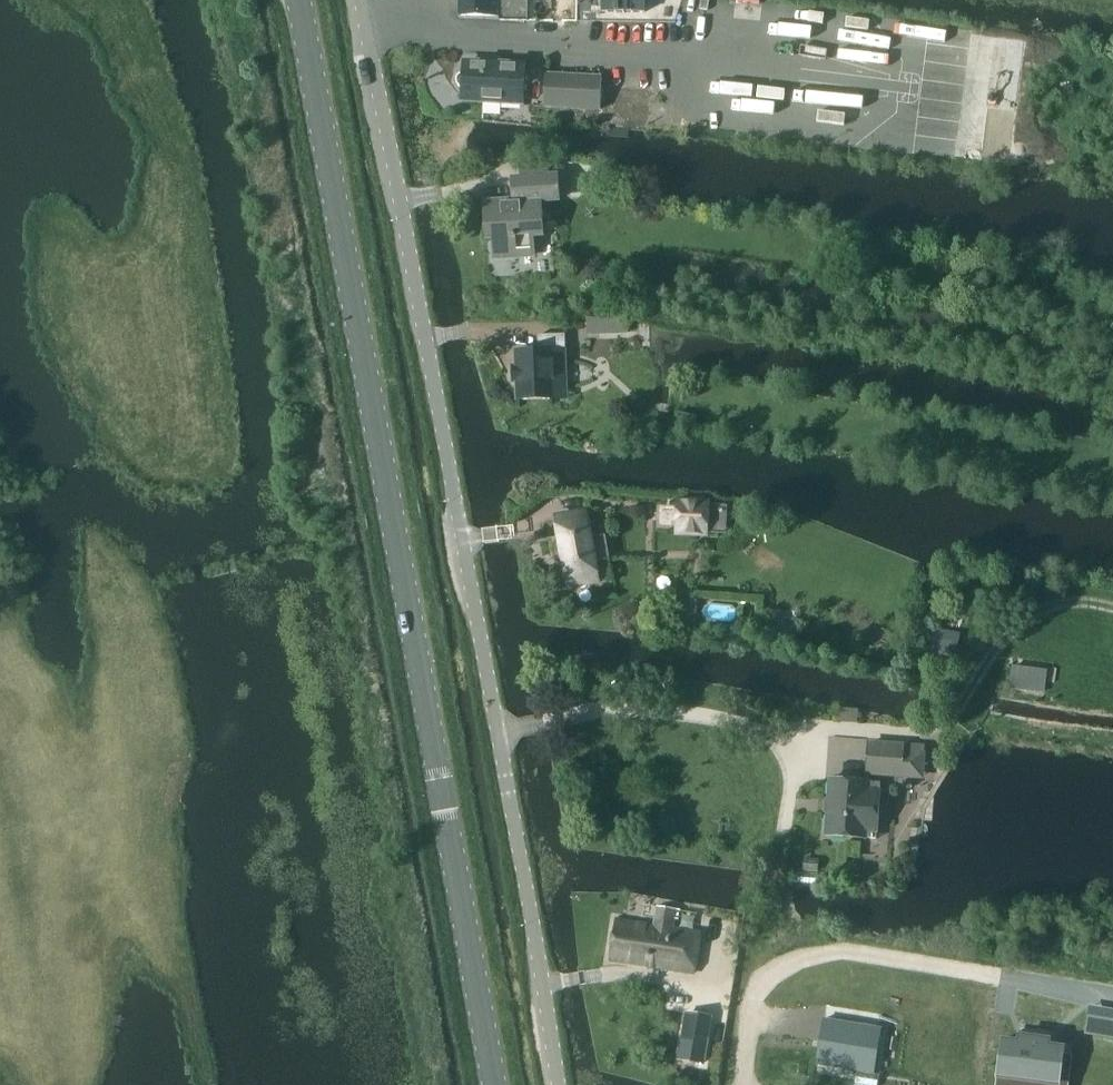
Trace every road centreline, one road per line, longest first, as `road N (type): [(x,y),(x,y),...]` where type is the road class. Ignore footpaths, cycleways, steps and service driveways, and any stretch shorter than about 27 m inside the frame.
road 1 (residential): [(561,1084),(362,0)]
road 2 (secondary): [(496,1084),(300,0)]

